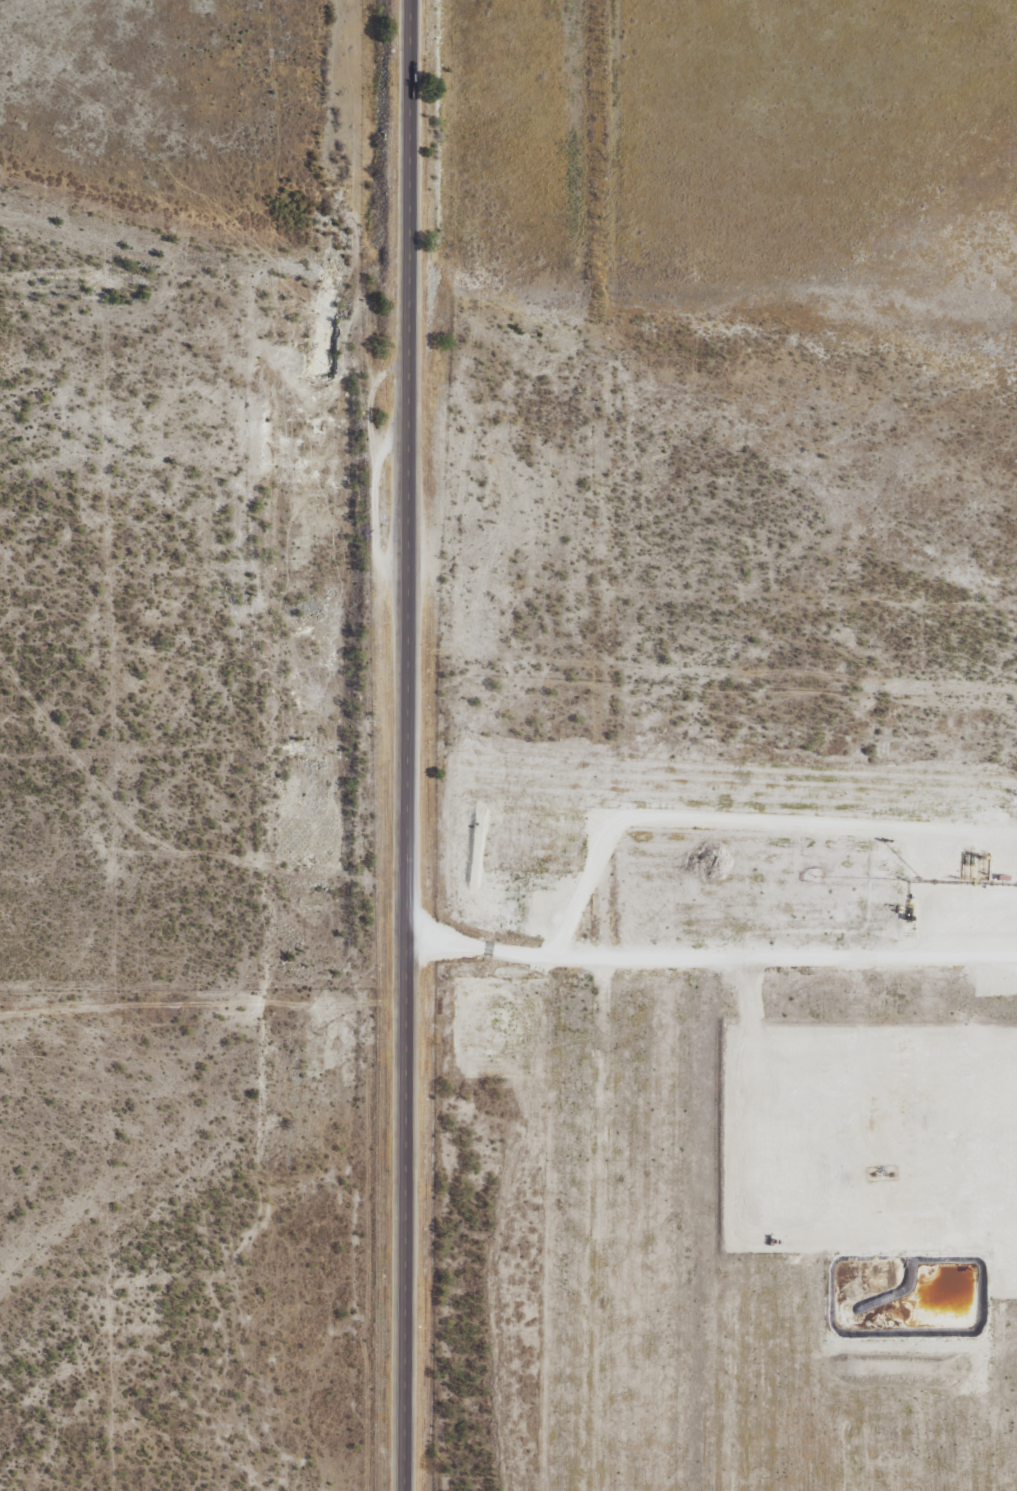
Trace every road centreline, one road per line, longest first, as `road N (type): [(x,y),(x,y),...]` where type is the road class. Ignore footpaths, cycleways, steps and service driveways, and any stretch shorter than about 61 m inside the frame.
road 1 (primary): [(399,1490),(405,0)]
road 2 (track): [(1016,960),(842,961),(460,937),(331,872),(227,882),(192,1001),(137,1022),(0,1012)]

